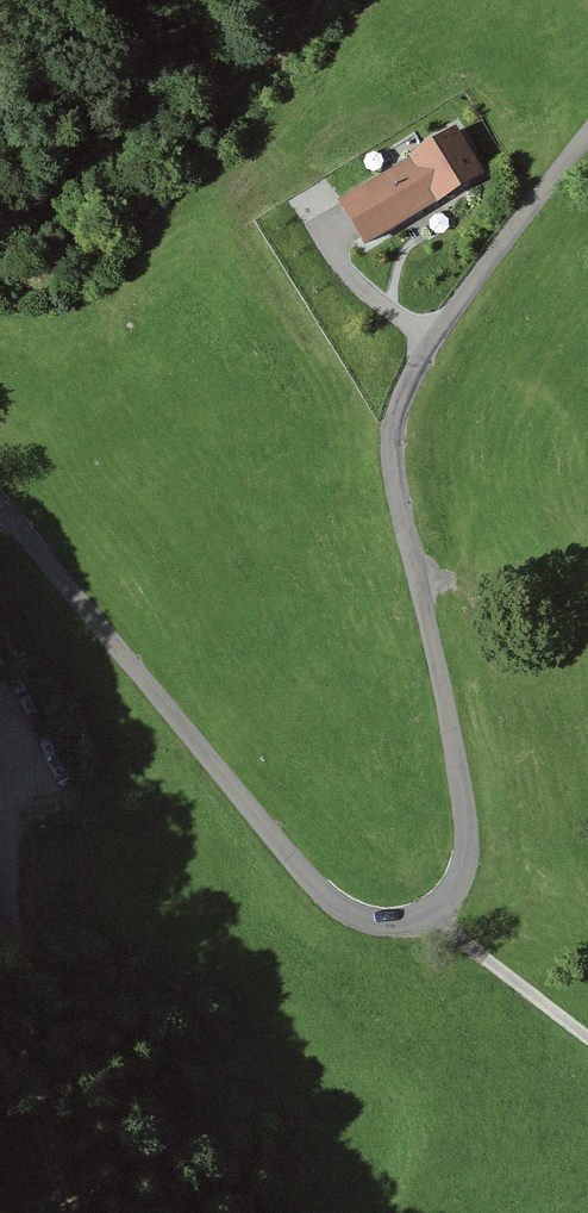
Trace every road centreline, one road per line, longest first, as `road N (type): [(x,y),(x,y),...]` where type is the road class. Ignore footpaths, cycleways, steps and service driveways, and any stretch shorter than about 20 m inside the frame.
road 1 (unclassified): [(0,512),(326,898),(375,922),(434,916),(458,886),(469,827),(389,433),(402,388),(449,314),(587,133)]
road 2 (track): [(0,819),(47,1152),(79,1212)]
road 3 (track): [(434,916),(587,1039)]

